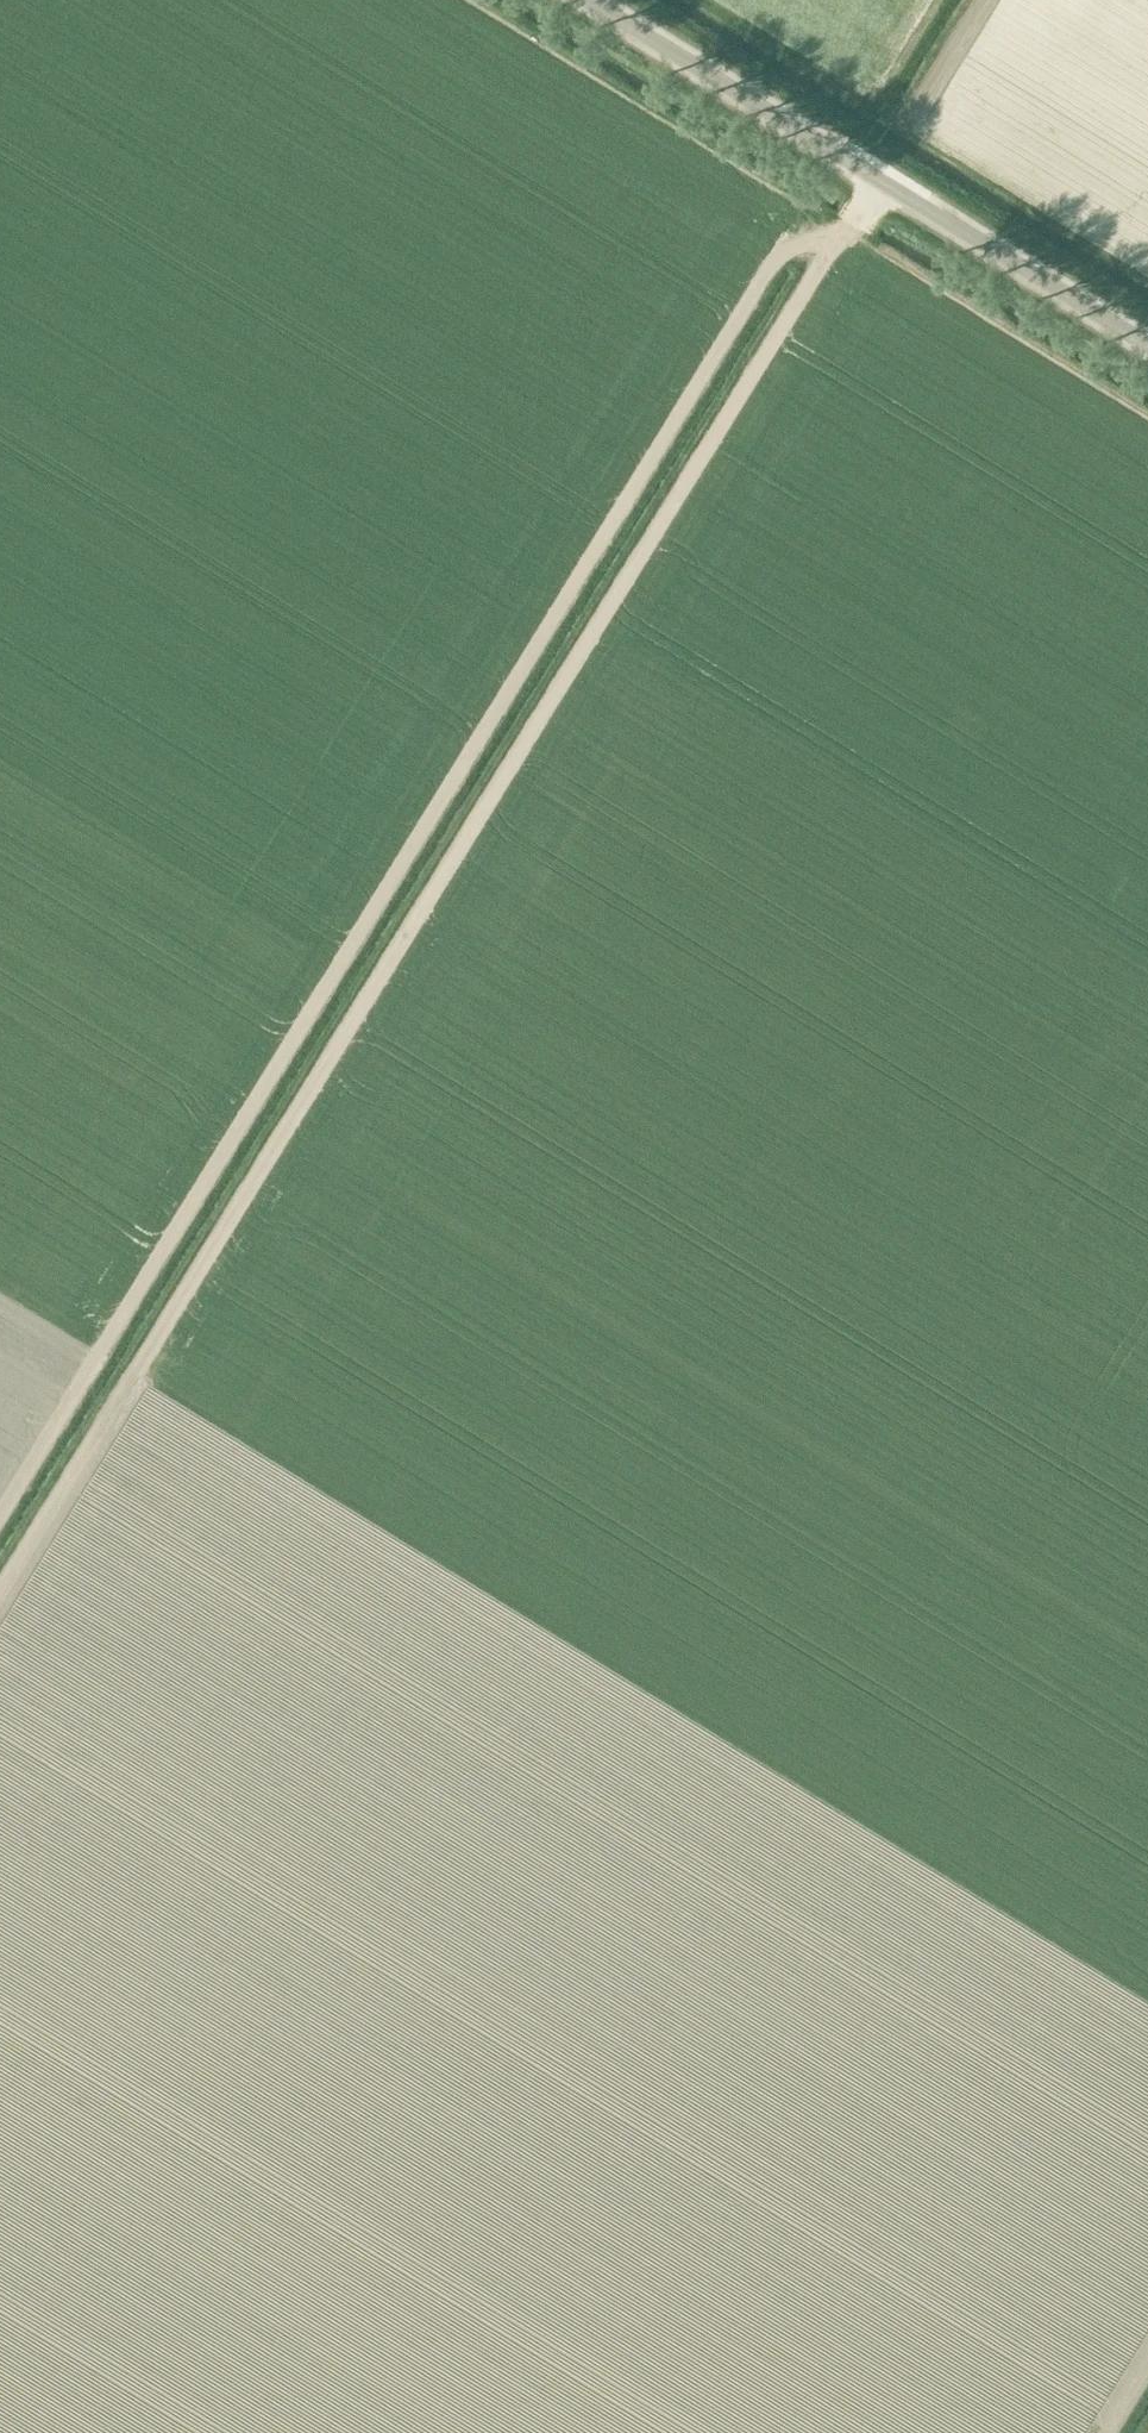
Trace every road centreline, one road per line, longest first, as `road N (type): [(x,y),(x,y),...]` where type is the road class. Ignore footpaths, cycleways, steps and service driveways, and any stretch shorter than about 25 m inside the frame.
road 1 (unclassified): [(1147,343),(592,0)]

